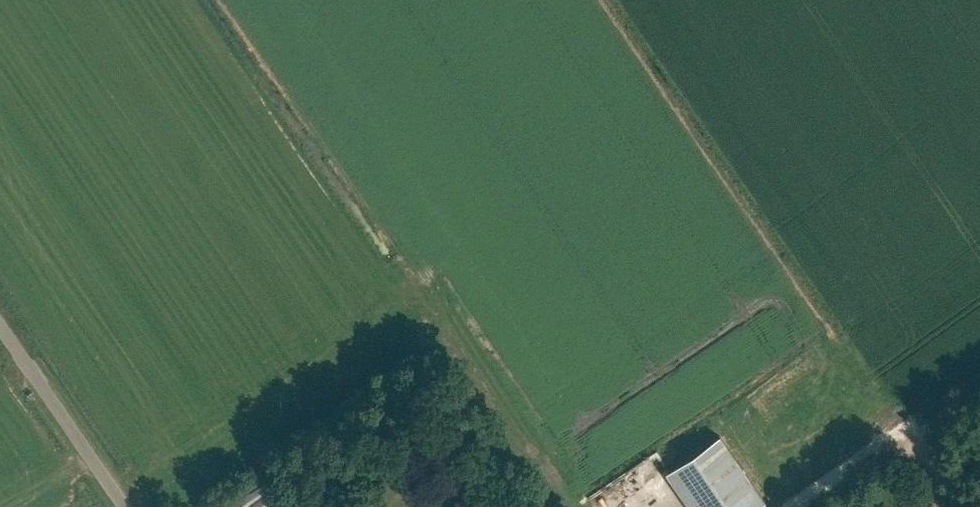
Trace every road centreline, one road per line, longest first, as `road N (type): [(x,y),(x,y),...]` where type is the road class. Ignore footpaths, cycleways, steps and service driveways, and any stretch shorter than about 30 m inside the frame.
road 1 (unclassified): [(0,327),(124,506)]

